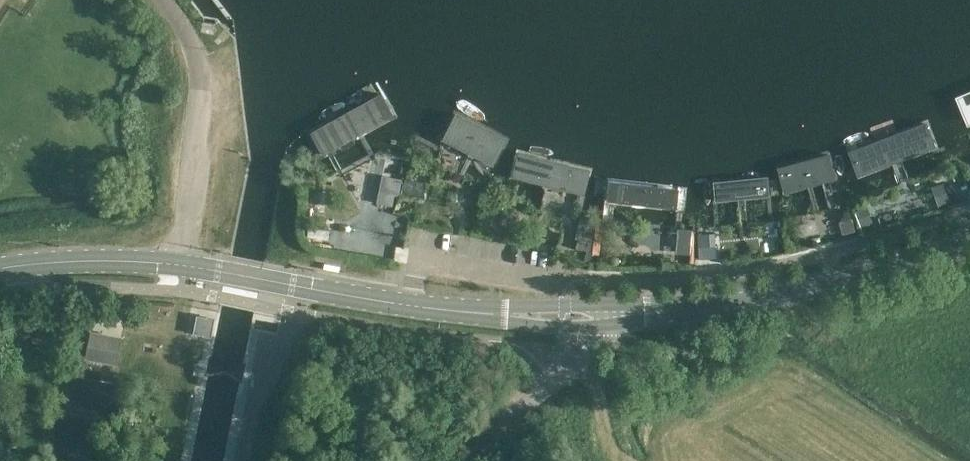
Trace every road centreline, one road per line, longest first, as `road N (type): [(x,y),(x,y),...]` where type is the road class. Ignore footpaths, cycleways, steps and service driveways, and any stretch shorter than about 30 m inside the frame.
road 1 (secondary): [(617,313),(782,293),(969,235)]
road 2 (secondary): [(268,279),(410,305),(566,317),(617,313)]
road 3 (unclassified): [(162,0),(196,57),(185,265)]
road 4 (unclassified): [(477,460),(596,348),(617,313)]
road 5 (secondary): [(0,269),(185,265)]
road 6 (track): [(879,381),(782,293)]

